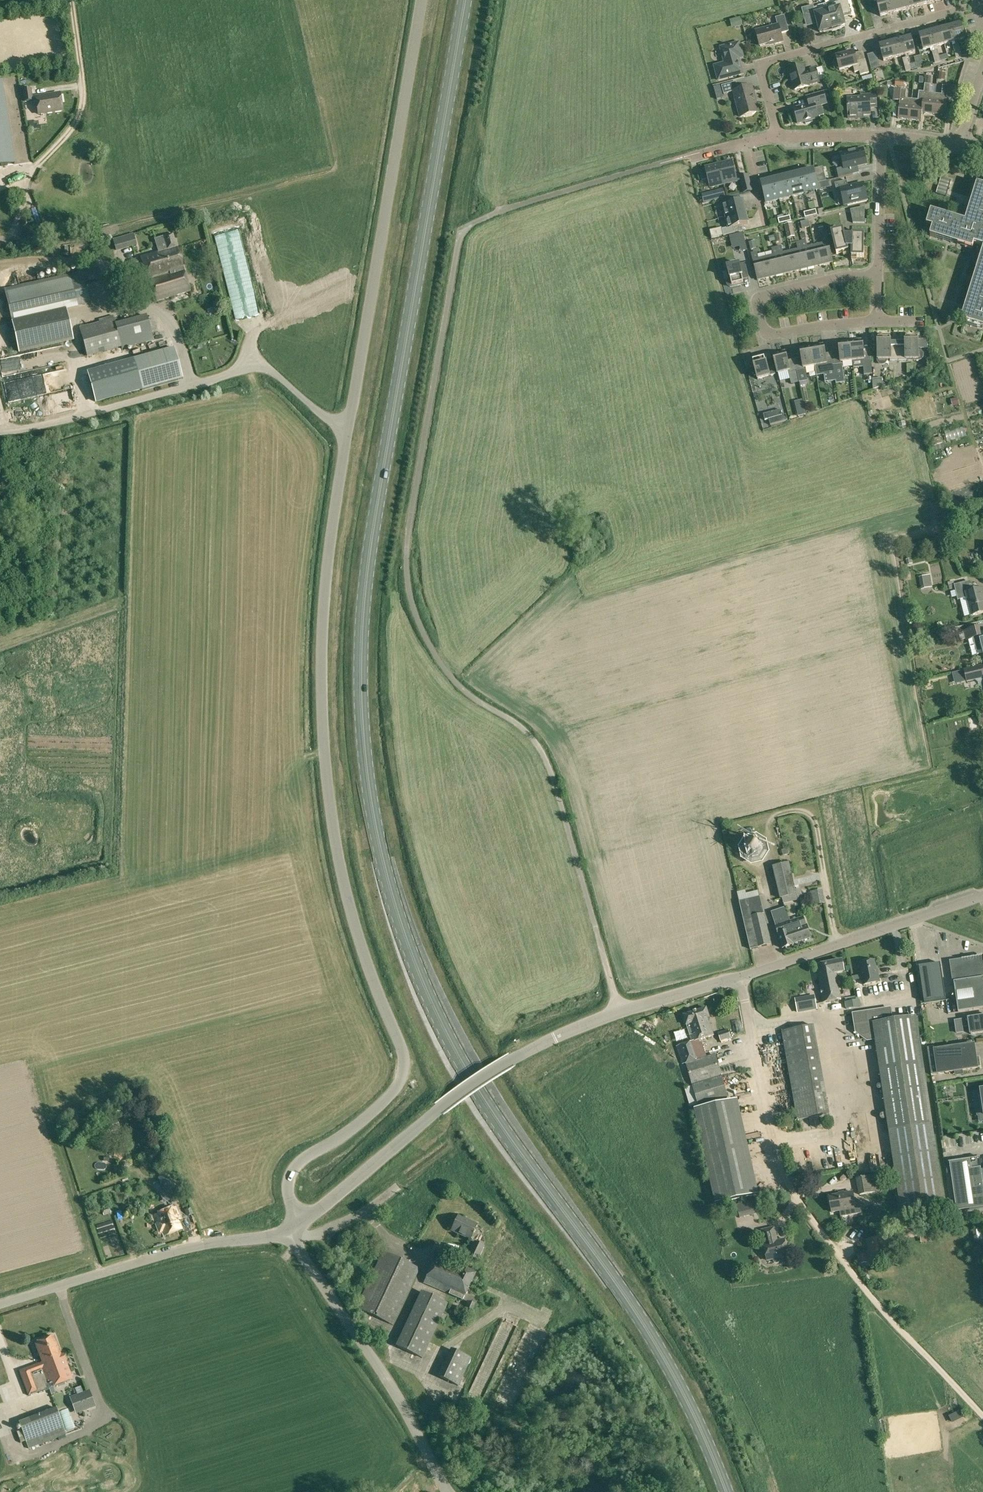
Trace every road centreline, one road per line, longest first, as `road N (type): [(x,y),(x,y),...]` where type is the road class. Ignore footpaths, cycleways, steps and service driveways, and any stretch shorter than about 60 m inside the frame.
road 1 (primary): [(725,1491),(671,1369),(462,1062),(411,952),(376,828),(361,688),(366,575),(464,0)]
road 2 (unclassified): [(613,991),(549,765),(530,735),(463,689),(434,652),(408,591),(407,548),(464,230),(501,210),(685,156)]
road 3 (unclassified): [(297,1225),(288,1187),(296,1164),(372,1112),(403,1072),(339,860),(322,729),(325,576),(348,425)]
road 4 (unclassified): [(348,425),(422,0)]
road 5 (unclassified): [(348,425),(246,359),(222,376),(0,432)]
road 6 (unclassified): [(297,1225),(465,1090),(589,1023)]
road 7 (unclassified): [(449,1491),(388,1381),(298,1246),(297,1225)]
road 8 (unclassified): [(0,1306),(185,1248),(297,1225)]
road 9 (residential): [(780,137),(759,63),(979,4)]
road 10 (track): [(982,1416),(857,1278),(796,1196)]
road 11 (residential): [(878,321),(771,333),(758,308),(767,294),(879,276)]
road 12 (residential): [(739,977),(982,896)]
road 13 (residential): [(796,1196),(775,1148),(739,977)]
road 14 (track): [(69,0),(81,109),(34,168),(0,179)]
road 15 (track): [(837,945),(813,819),(799,810),(777,814),(764,831)]
road 16 (track): [(147,304),(92,261),(0,262)]
road 17 (residential): [(882,135),(879,276)]
road 18 (track): [(246,359),(256,331),(351,283)]
road 19 (residential): [(620,1011),(739,977)]

